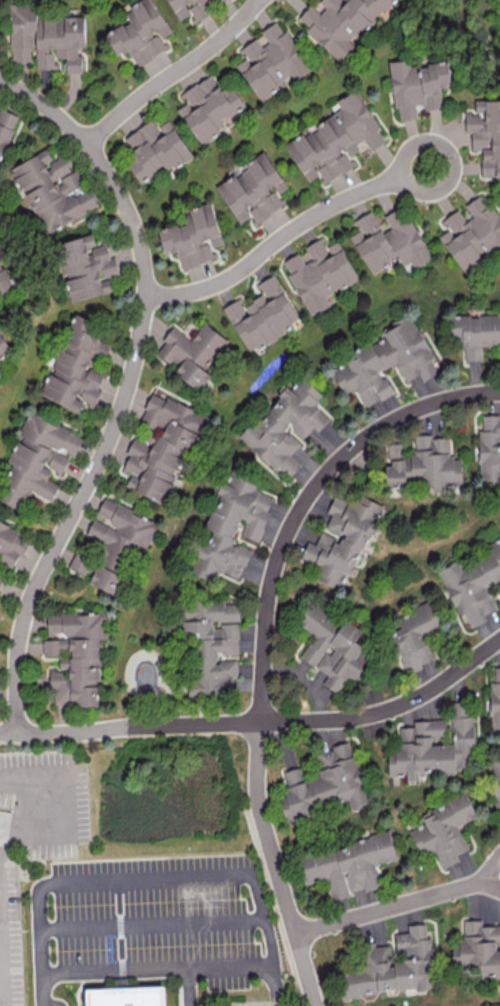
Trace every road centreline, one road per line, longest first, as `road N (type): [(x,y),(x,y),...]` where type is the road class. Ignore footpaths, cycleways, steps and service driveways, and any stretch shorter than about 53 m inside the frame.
road 1 (residential): [(15,731),(21,625),(35,580),(97,464),(134,357),(144,293),(127,211),(83,139),(36,97),(0,78)]
road 2 (residential): [(499,389),(429,401),(378,425),(303,495),(265,596),(261,722),(352,715),(407,699),(499,636)]
road 3 (residential): [(144,293),(208,285),(319,209),(429,165)]
road 4 (residential): [(317,1005),(263,812),(261,722)]
road 5 (residential): [(261,722),(0,731)]
road 6 (residential): [(83,139),(219,37),(254,0)]
road 7 (residential): [(297,935),(499,877)]

